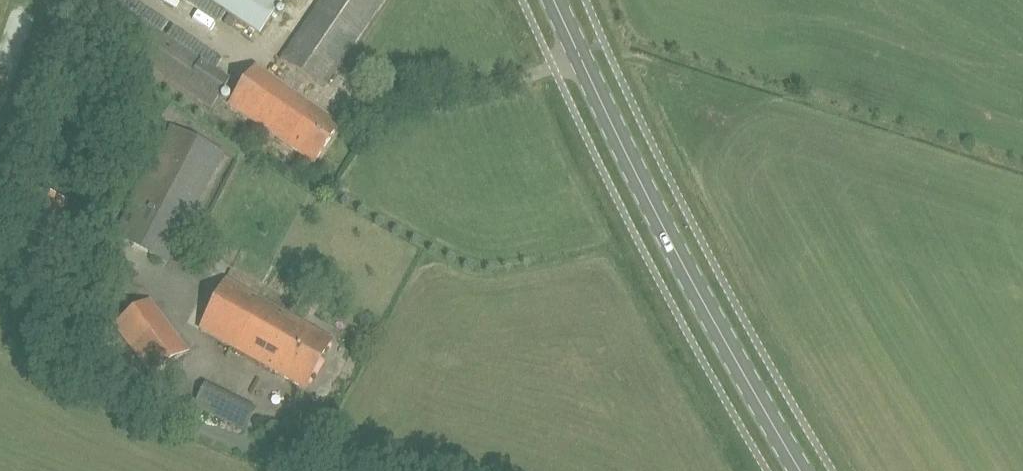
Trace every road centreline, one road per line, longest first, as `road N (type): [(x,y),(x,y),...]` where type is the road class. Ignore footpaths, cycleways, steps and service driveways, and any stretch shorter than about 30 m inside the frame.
road 1 (secondary): [(797,470),(670,247),(555,0)]
road 2 (residential): [(68,0),(0,189)]

